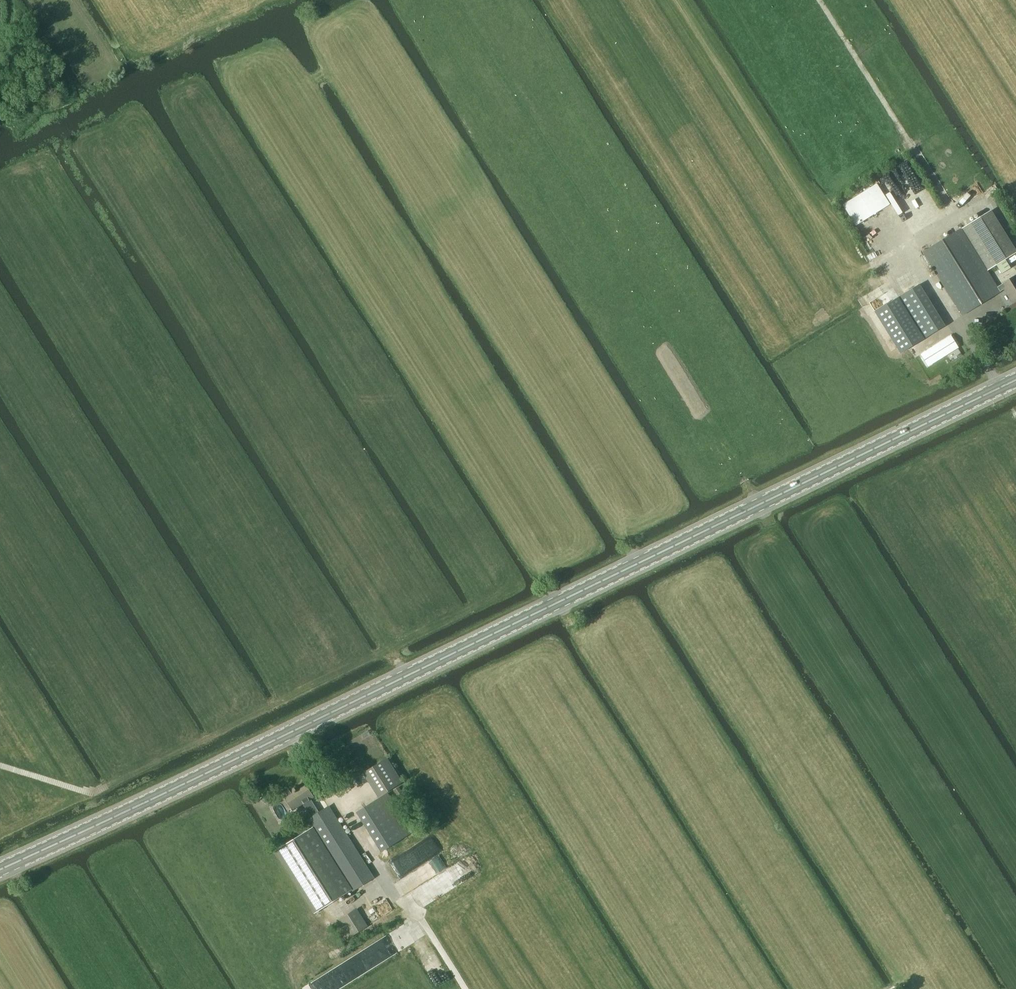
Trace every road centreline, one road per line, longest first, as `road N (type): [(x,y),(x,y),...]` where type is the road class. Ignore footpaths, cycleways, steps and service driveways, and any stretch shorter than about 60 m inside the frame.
road 1 (secondary): [(0,871),(1015,379)]
road 2 (track): [(952,214),(817,0)]

